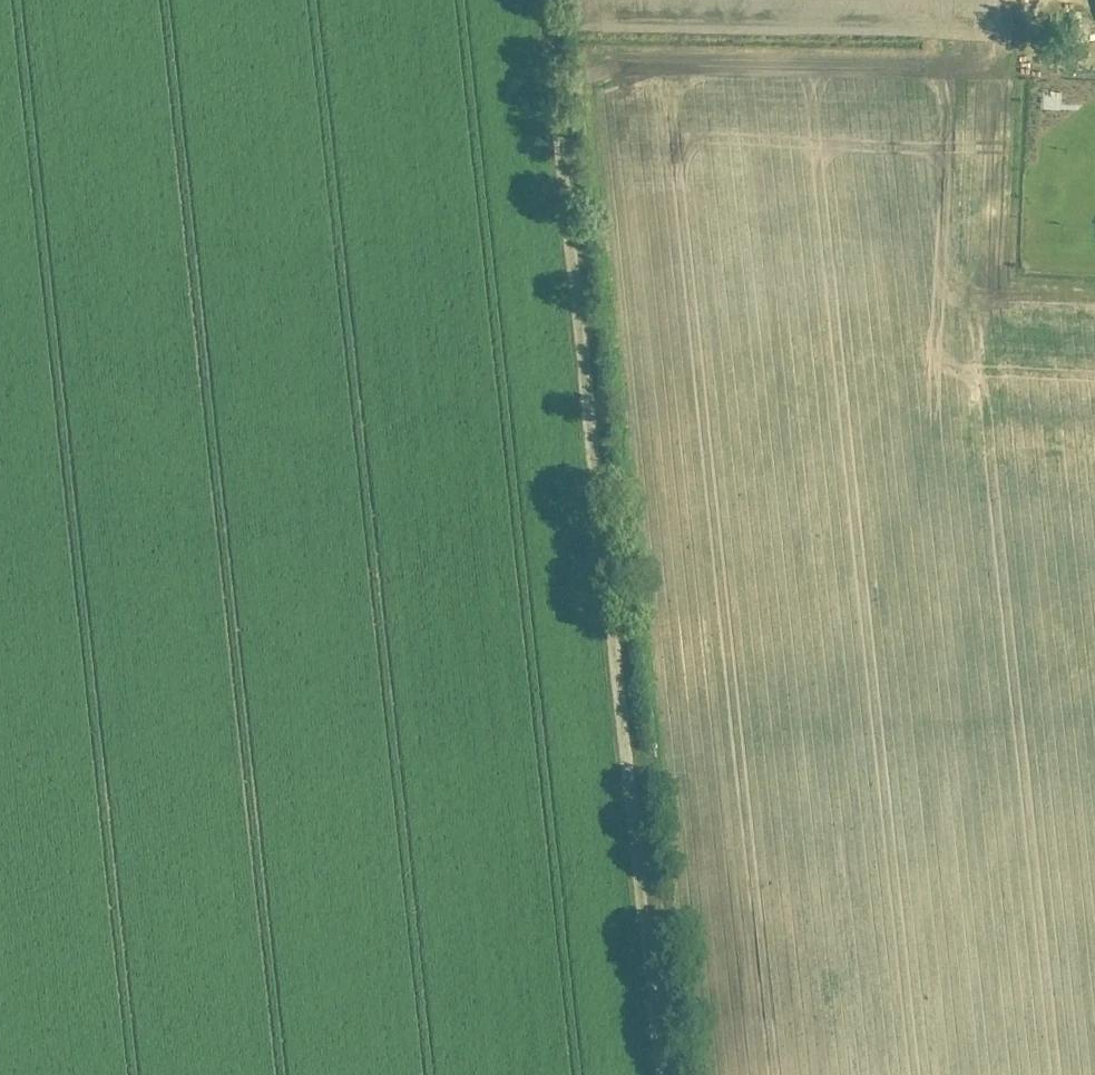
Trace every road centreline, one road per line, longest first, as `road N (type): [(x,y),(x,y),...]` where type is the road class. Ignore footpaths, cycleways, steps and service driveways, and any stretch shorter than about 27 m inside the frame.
road 1 (unclassified): [(661,1074),(545,0)]

